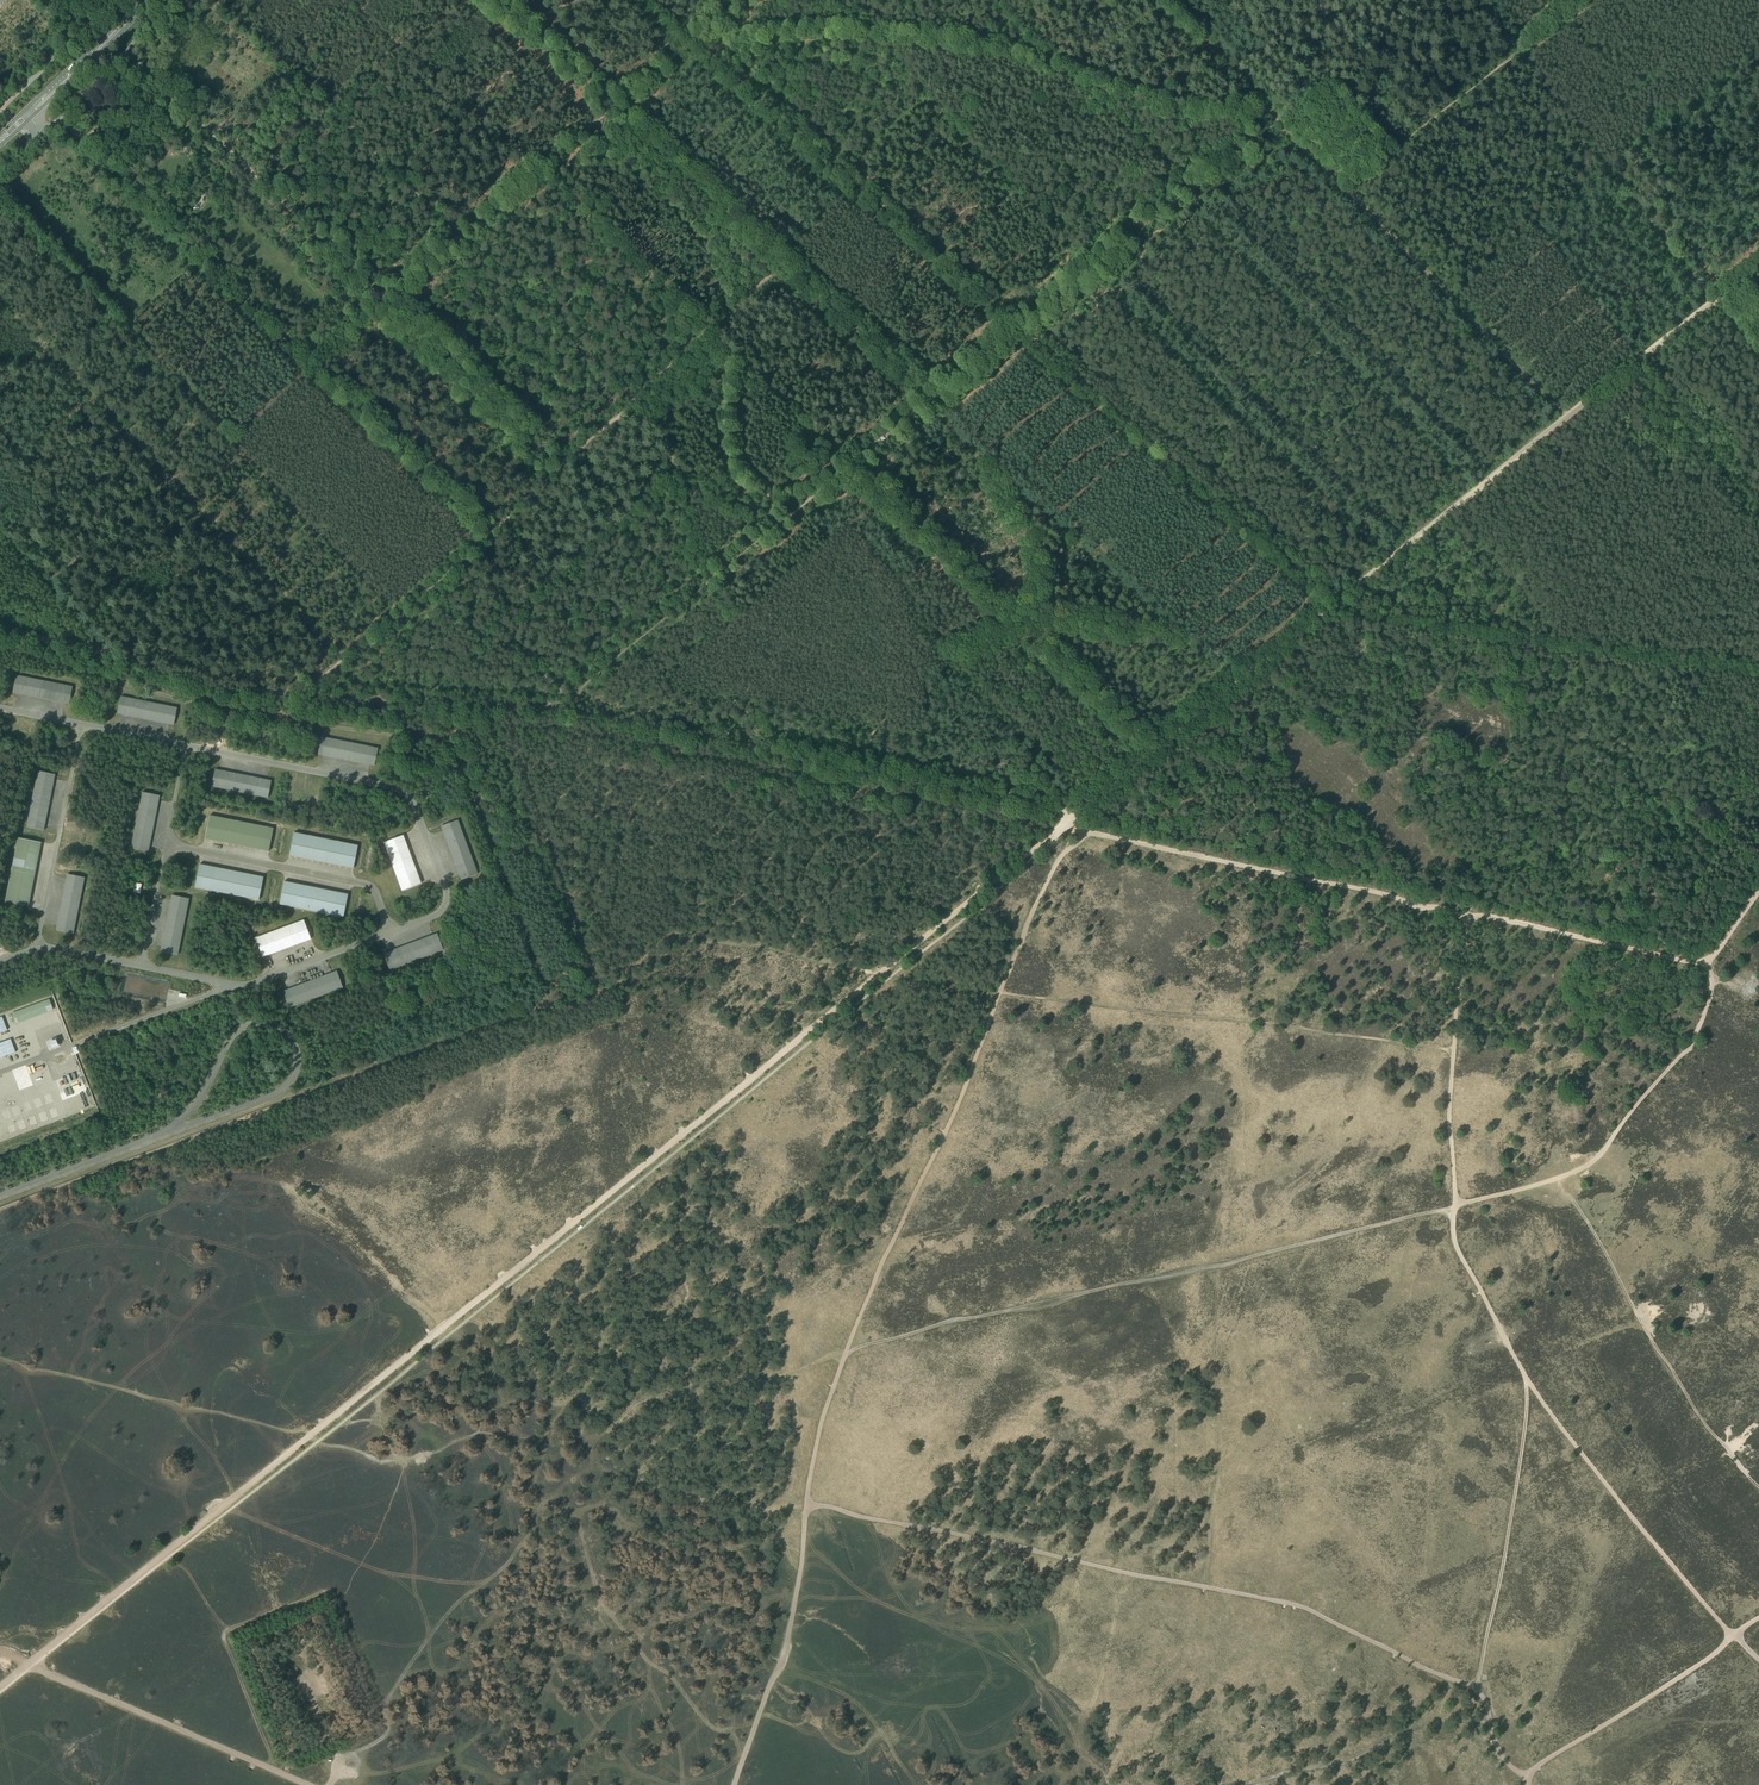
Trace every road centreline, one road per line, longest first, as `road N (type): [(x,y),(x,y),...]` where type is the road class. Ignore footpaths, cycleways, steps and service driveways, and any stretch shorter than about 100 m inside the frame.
road 1 (track): [(311,1434),(1069,822)]
road 2 (track): [(807,1505),(1288,1604),(1477,1687)]
road 3 (track): [(1486,484),(999,0)]
road 4 (track): [(0,1210),(538,1009),(572,1007),(596,992)]
road 5 (track): [(1454,1207),(951,1321),(846,1353)]
road 6 (track): [(706,31),(883,32),(1011,56),(1180,108),(1266,108)]
road 7 (track): [(1195,634),(783,261)]
road 8 (track): [(649,0),(1019,325)]
road 9 (track): [(336,1767),(384,1730),(330,1593),(223,1633),(274,1771)]
road 10 (track): [(623,719),(1061,810),(1069,822)]
road 11 (track): [(1454,1052),(999,993)]
road 12 (track): [(846,1353),(820,1424),(790,1621),(733,1784)]
road 13 (track): [(1019,325),(1339,603)]
road 14 (track): [(1339,603),(1758,666)]
road 15 (track): [(1089,271),(1122,289),(1398,555)]
road 16 (track): [(1525,1378),(1517,1478),(1477,1687),(1499,1754),(1527,1777)]
road 17 (track): [(0,1686),(311,1434)]
road 18 (track): [(1469,915),(1084,830)]
road 19 (track): [(999,993),(846,1353)]
road 20 (track): [(1480,0),(1713,304)]
road 21 (track): [(1454,1207),(1555,1182),(1599,1157),(1692,1041),(1709,1003),(1708,971)]
road 22 (track): [(1555,1182),(1704,1423),(1758,1487)]
road 23 (track): [(461,235),(742,0)]
road 24 (track): [(0,1653),(306,1784)]
road 25 (track): [(1525,1378),(1732,1636)]
road 26 (track): [(1217,1265),(1217,1463),(1205,1587)]
road 27 (track): [(0,627),(214,689),(308,696)]
road 28 (track): [(1346,191),(1563,413)]
road 29 (track): [(1346,191),(1582,0)]
road 30 (track): [(596,992),(504,706)]
road 31 (track): [(1339,603),(1567,418)]
road 32 (track): [(566,1497),(457,1599),(373,1702)]
road 33 (track): [(1242,1784),(1351,1761),(1436,1718),(1490,1720)]
road 34 (track): [(1732,1636),(1539,1765),(1527,1784)]
road 35 (track): [(1086,274),(1278,121)]
road 36 (track): [(384,298),(207,129)]
road 37 (track): [(561,465),(384,298)]
road 38 (track): [(1707,961),(1469,915)]
road 39 (track): [(233,446),(400,616)]
road 40 (track): [(619,415),(657,425),(682,473),(736,478),(777,497),(818,490)]
road 41 (track): [(707,330),(536,173)]
road 42 (track): [(1018,620),(850,464)]
road 43 (track): [(781,260),(614,107)]
road 44 (track): [(1069,822),(1244,680)]
road 45 (track): [(400,616),(561,465)]
road 46 (track): [(850,464),(1019,325)]
road 47 (track): [(561,709),(715,576)]
road 48 (track): [(841,471),(809,443),(799,409),(707,330)]
road 49 (track): [(308,696),(504,706)]
road 50 (track): [(1758,517),(1636,364)]
road 51 (track): [(1154,752),(1018,620)]
road 52 (track): [(1454,1207),(1458,1252),(1525,1378)]
road 53 (track): [(1084,830),(1057,861),(999,993)]
road 54 (track): [(1160,0),(1278,121)]
road 55 (primary): [(28,115),(149,0)]
road 56 (track): [(1454,1052),(1454,1207)]
road 57 (track): [(1645,356),(1758,266)]
road 58 (unclassified): [(11,98),(114,0)]
road 59 (track): [(1469,915),(1454,1052)]
road 60 (track): [(308,696),(346,655),(400,616)]
road 61 (track): [(1244,680),(1339,603)]

